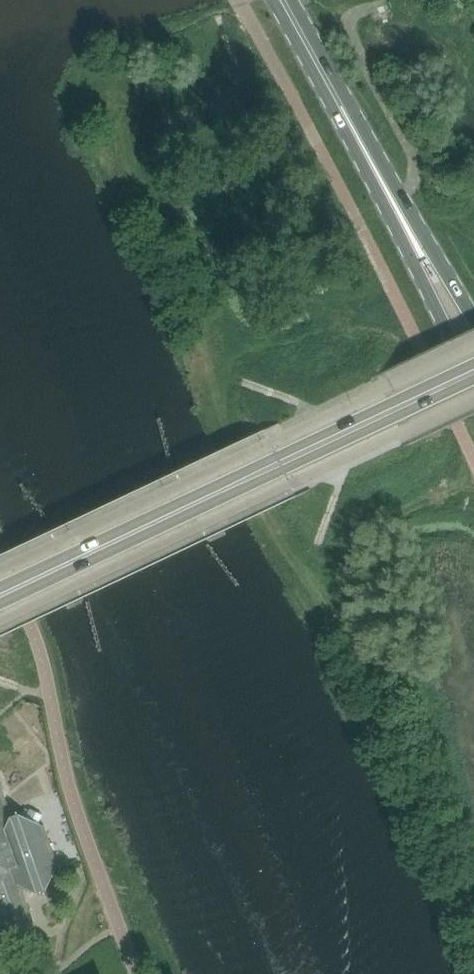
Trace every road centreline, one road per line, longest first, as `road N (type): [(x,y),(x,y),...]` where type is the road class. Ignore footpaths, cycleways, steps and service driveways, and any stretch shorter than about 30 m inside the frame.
road 1 (tertiary): [(0,596),(473,373)]
road 2 (primary): [(403,217),(284,0)]
road 3 (primary): [(403,217),(473,389)]
road 4 (primary): [(473,320),(403,217)]

